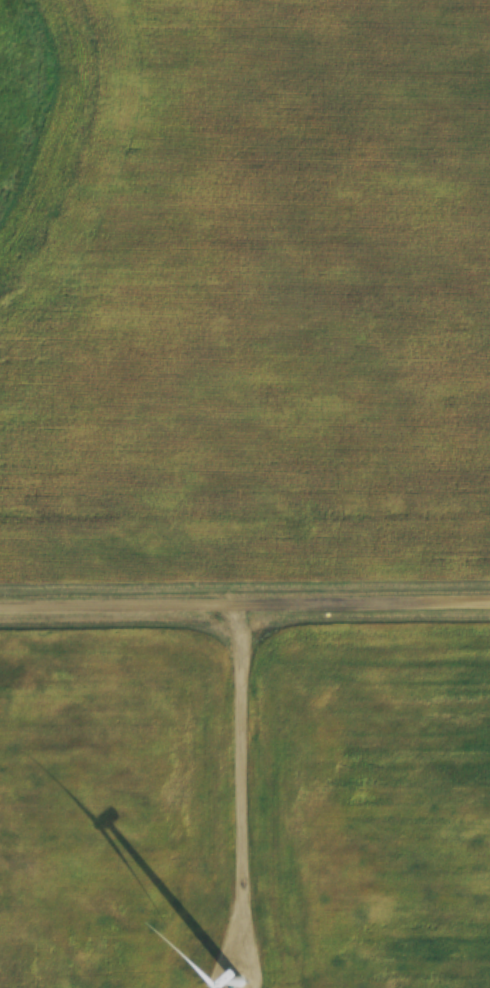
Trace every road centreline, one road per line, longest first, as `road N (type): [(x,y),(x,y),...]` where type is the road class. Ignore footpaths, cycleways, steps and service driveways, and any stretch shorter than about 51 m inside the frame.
road 1 (residential): [(489,600),(0,606)]

